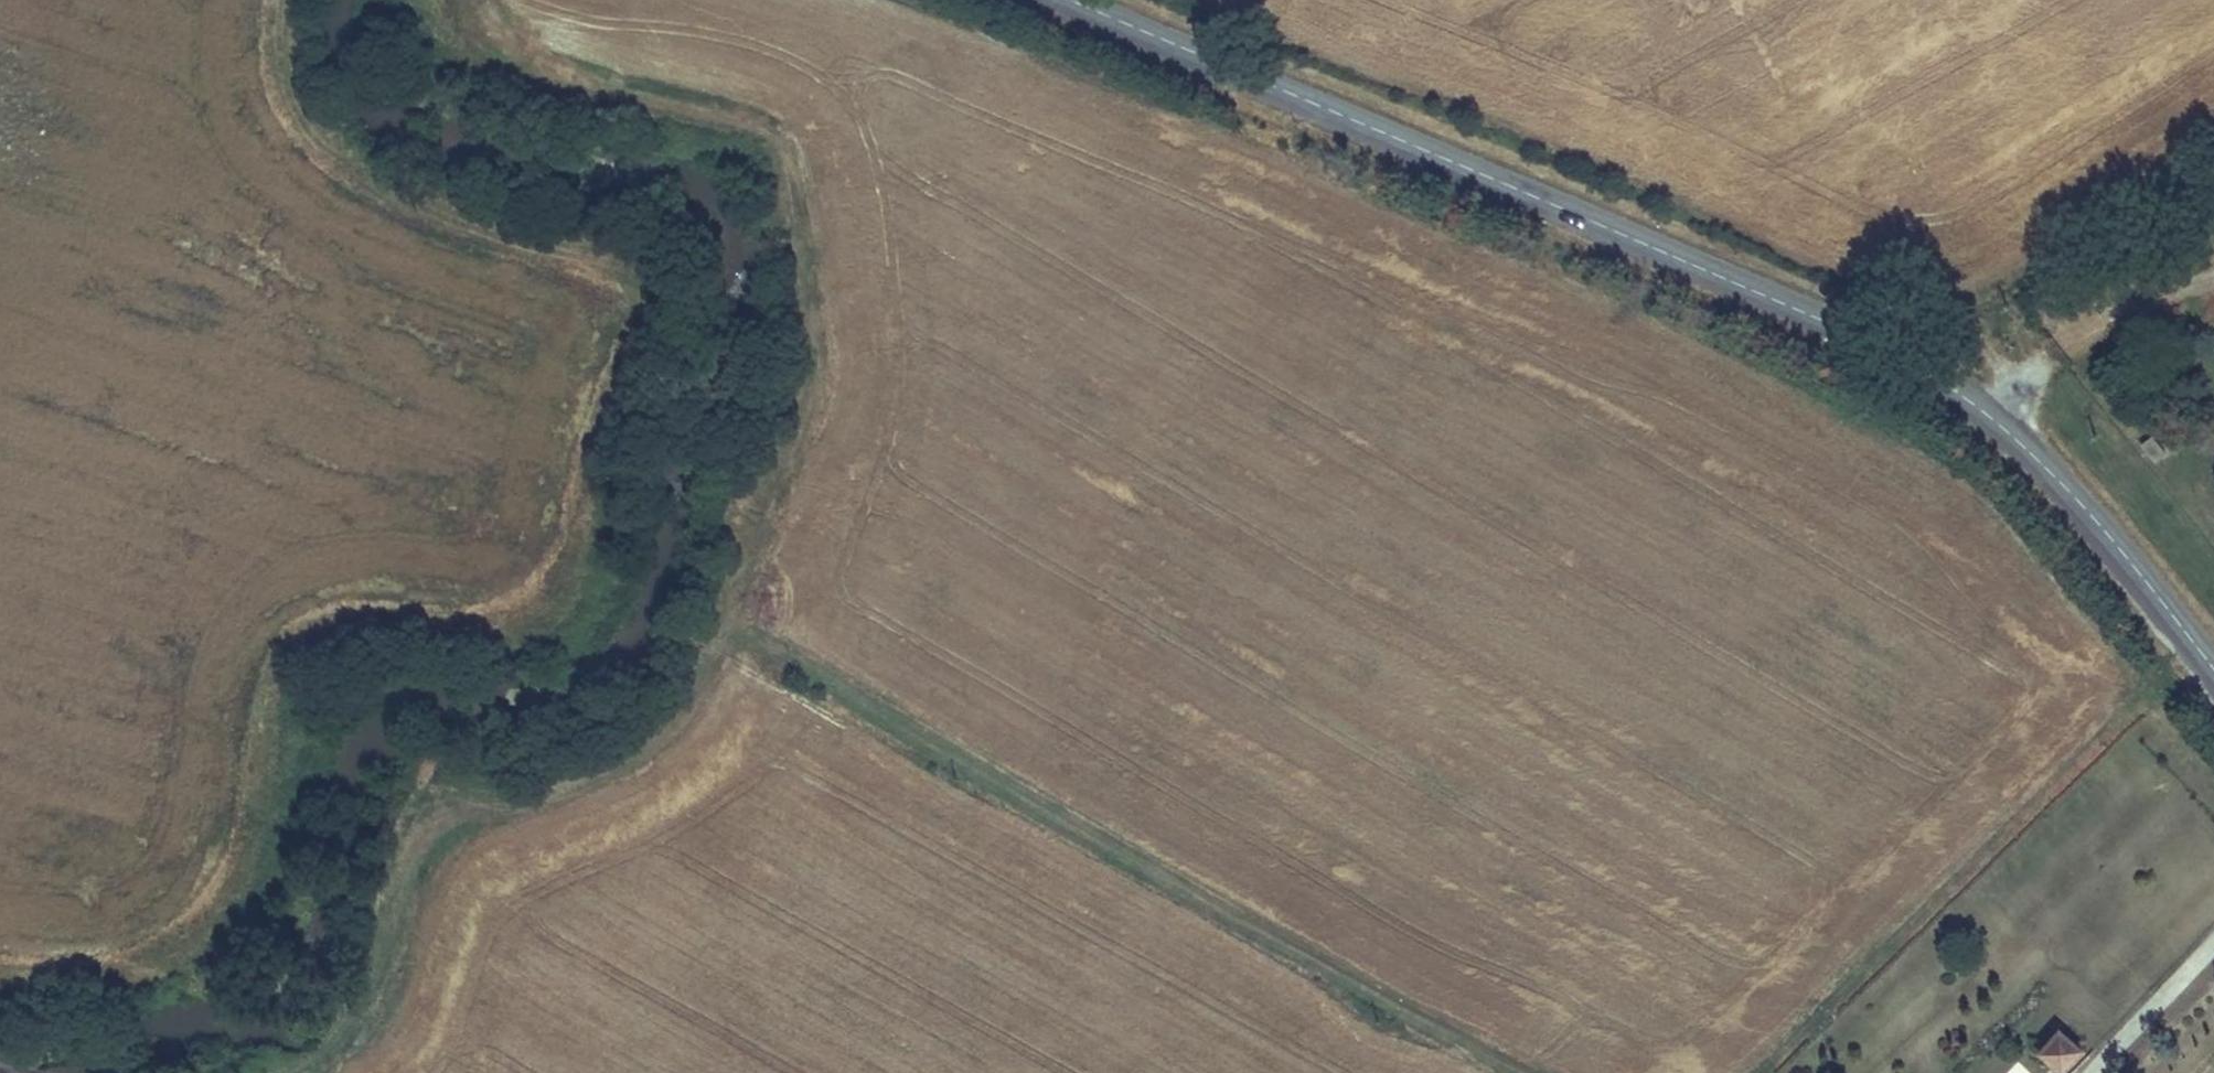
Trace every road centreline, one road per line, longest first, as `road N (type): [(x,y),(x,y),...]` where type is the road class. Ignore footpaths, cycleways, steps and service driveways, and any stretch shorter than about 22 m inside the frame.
road 1 (track): [(284,0),(287,74),(311,130),(389,191),(534,247),(620,255),(643,270),(655,280),(665,315),(661,365),(561,595),(511,626),(379,624),(316,645),(295,668),(279,692),(272,725),(251,874),(214,933),(144,971),(0,983)]
road 2 (tertiary): [(1073,0),(1910,361),(1984,410),(2051,471),(2213,663)]

